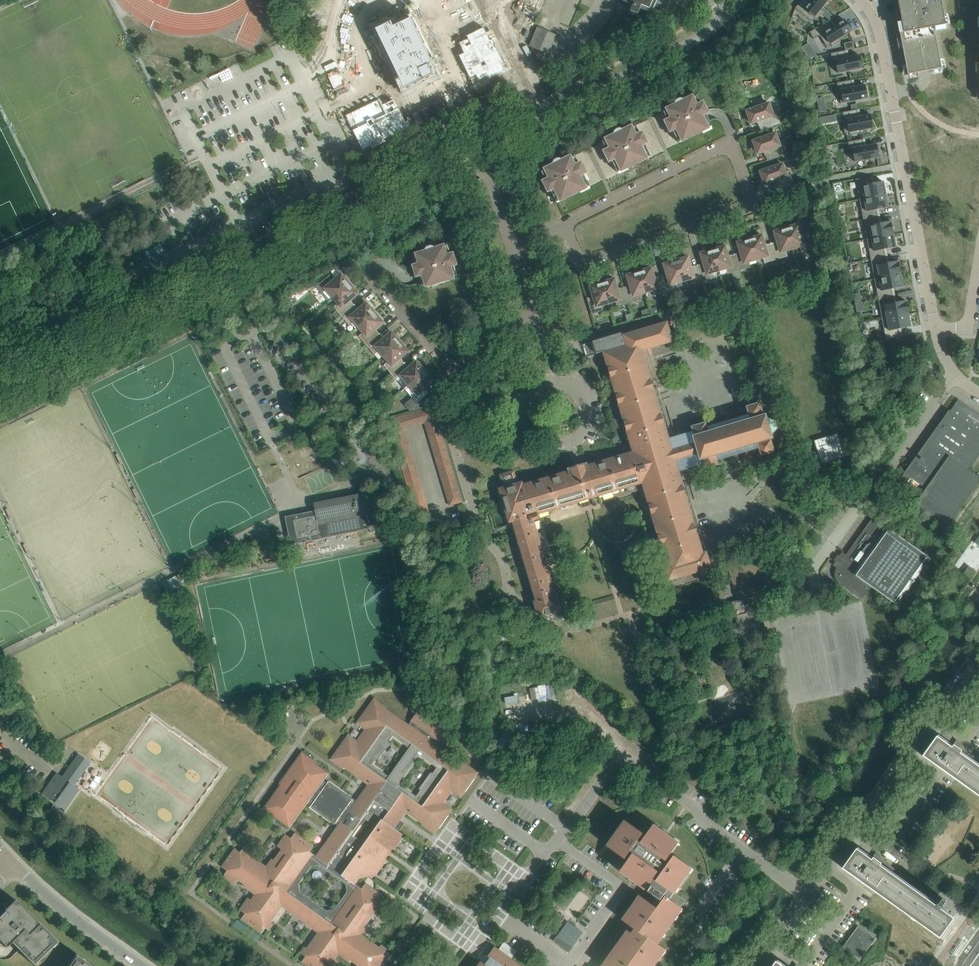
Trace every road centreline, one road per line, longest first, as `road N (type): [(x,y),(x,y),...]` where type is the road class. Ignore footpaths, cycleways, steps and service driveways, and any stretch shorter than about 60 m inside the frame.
road 1 (unclassified): [(0,384),(481,148)]
road 2 (residential): [(426,965),(449,933),(472,939),(494,925),(622,759),(806,895)]
road 3 (residential): [(861,0),(881,41),(935,328)]
road 4 (residential): [(753,205),(736,155),(724,147),(565,224)]
road 5 (unclassified): [(544,116),(695,39),(741,0)]
road 6 (track): [(0,253),(204,153)]
road 7 (residential): [(529,310),(455,366),(373,269)]
road 8 (residential): [(565,224),(583,258),(596,259),(753,205)]
road 9 (tertiary): [(143,965),(13,862)]
road 10 (unclassified): [(551,384),(533,401),(532,421),(562,440),(579,432),(588,416),(585,397),(561,383)]
road 11 (unclassified): [(955,375),(861,504)]
road 12 (residential): [(544,116),(494,0)]

